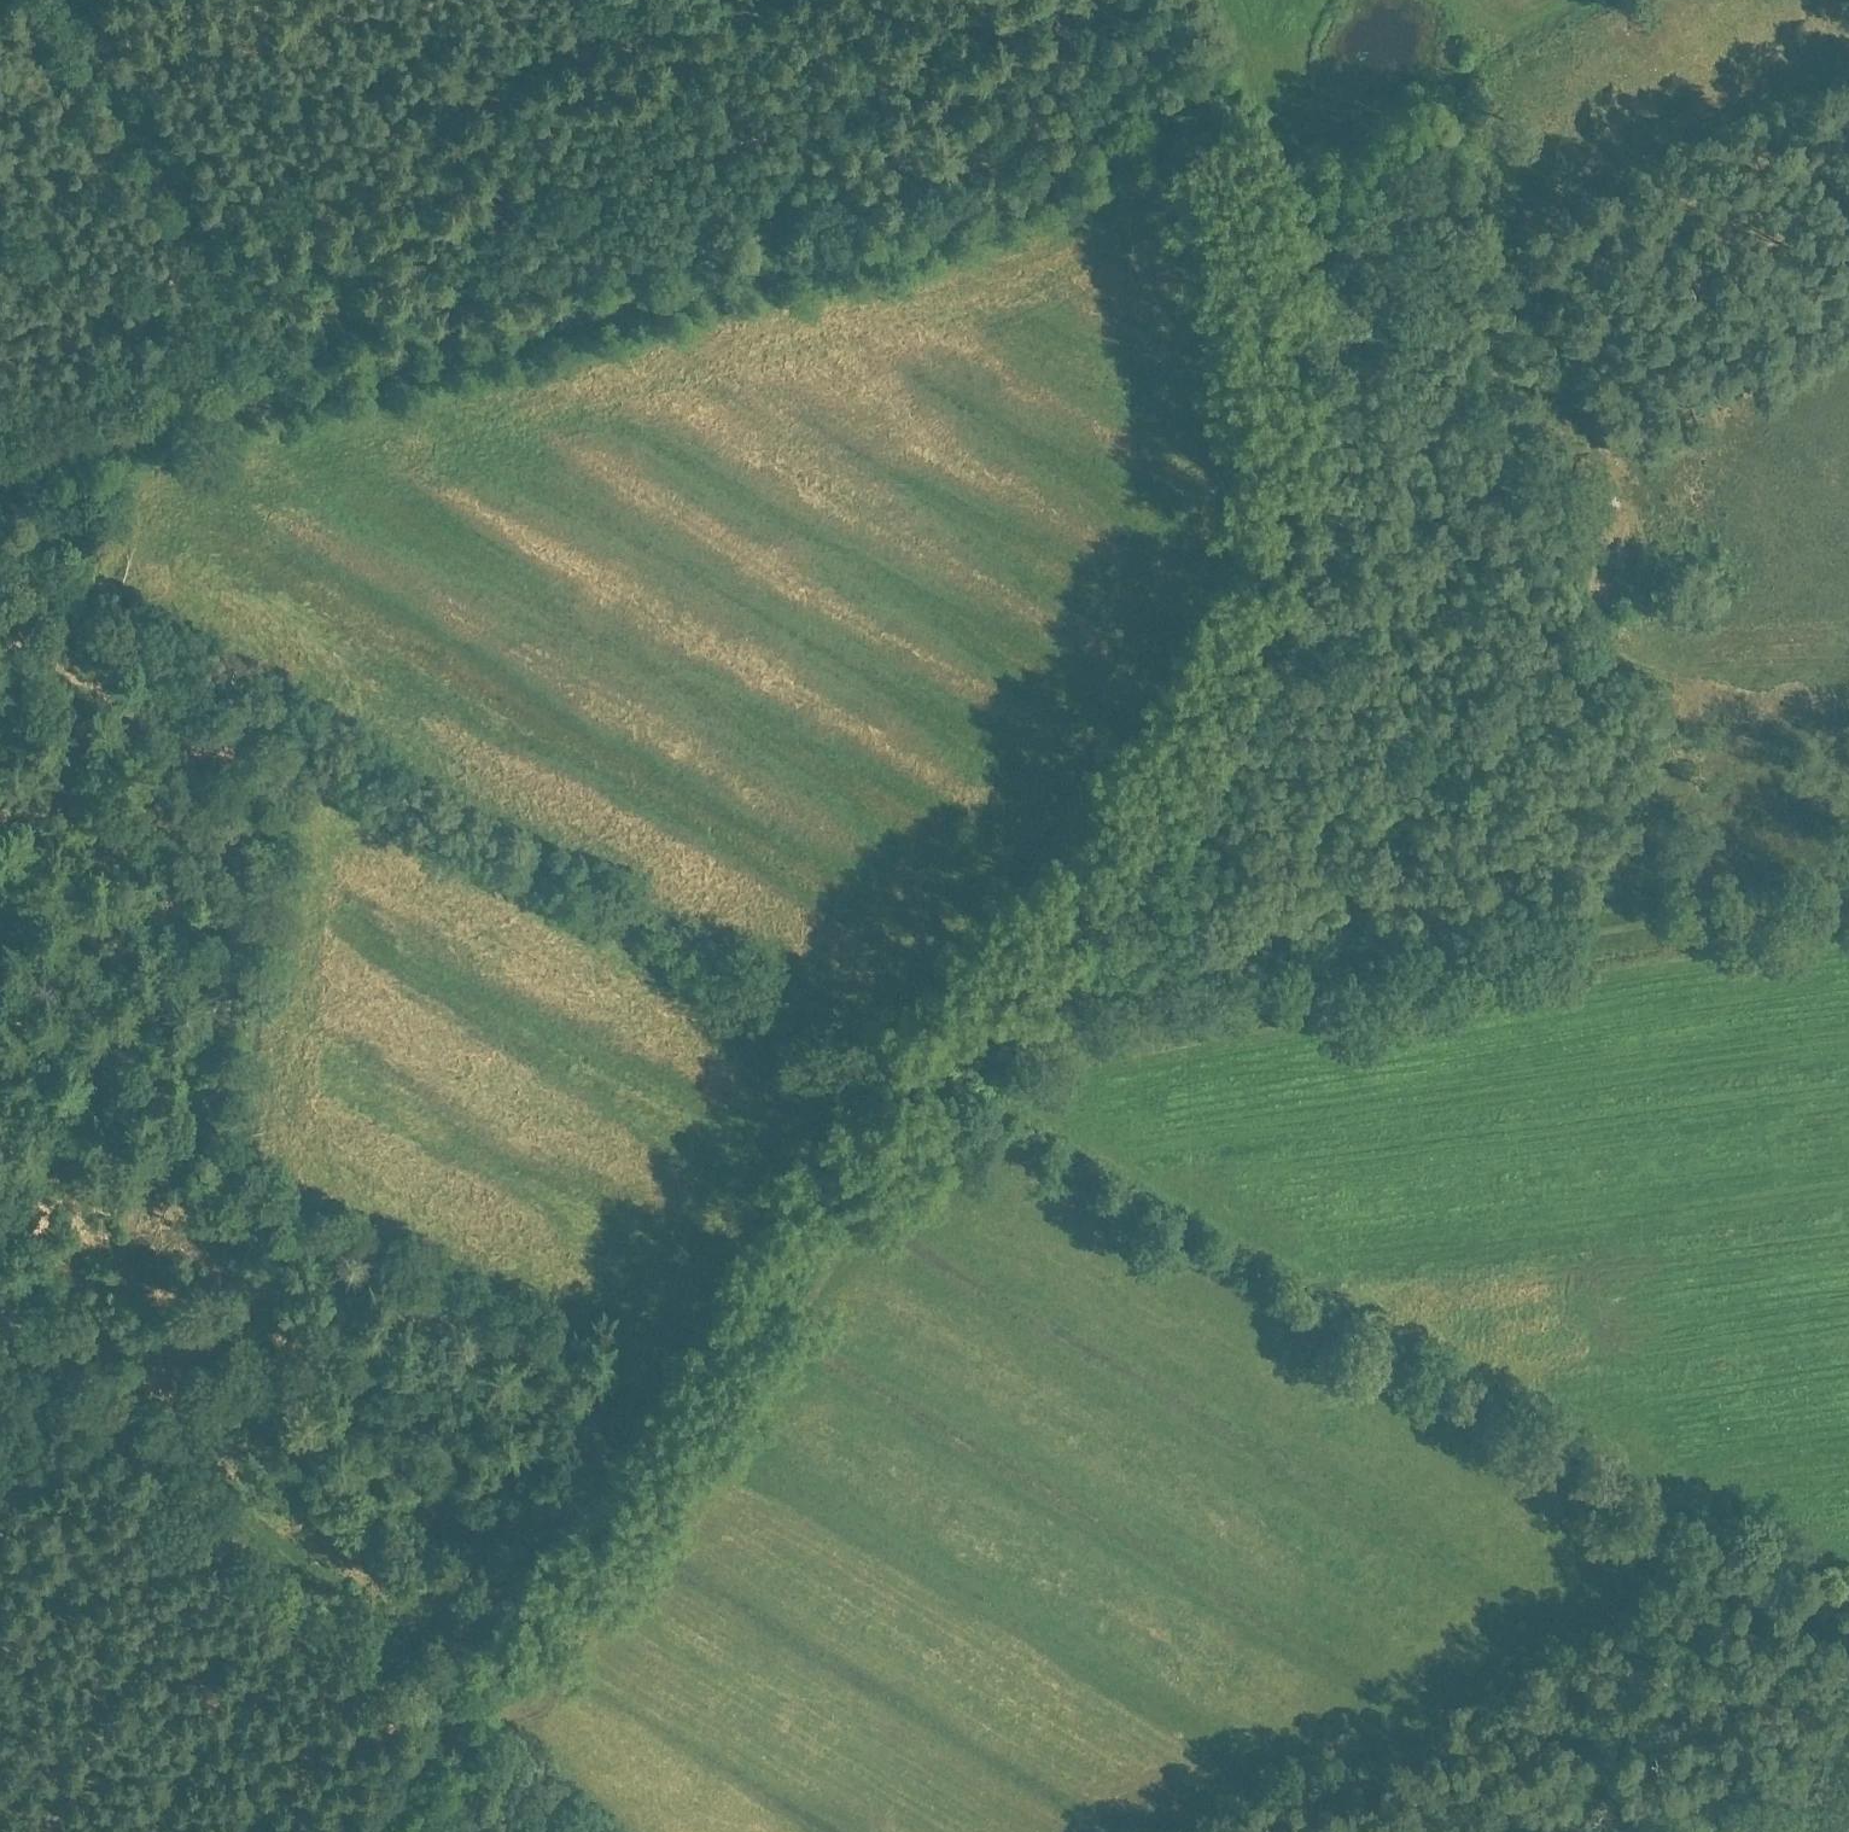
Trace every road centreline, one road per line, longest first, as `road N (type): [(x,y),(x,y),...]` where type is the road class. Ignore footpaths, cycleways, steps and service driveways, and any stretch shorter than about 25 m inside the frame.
road 1 (track): [(395,1831),(1231,645),(1262,586),(1285,473),(1283,410),(1256,257),(1229,141),(1213,108)]
road 2 (track): [(1213,108),(950,224),(0,476)]
road 3 (track): [(965,1019),(1848,897)]
road 4 (track): [(0,1262),(67,1381),(202,1500),(480,1707)]
road 5 (track): [(302,391),(63,0)]

